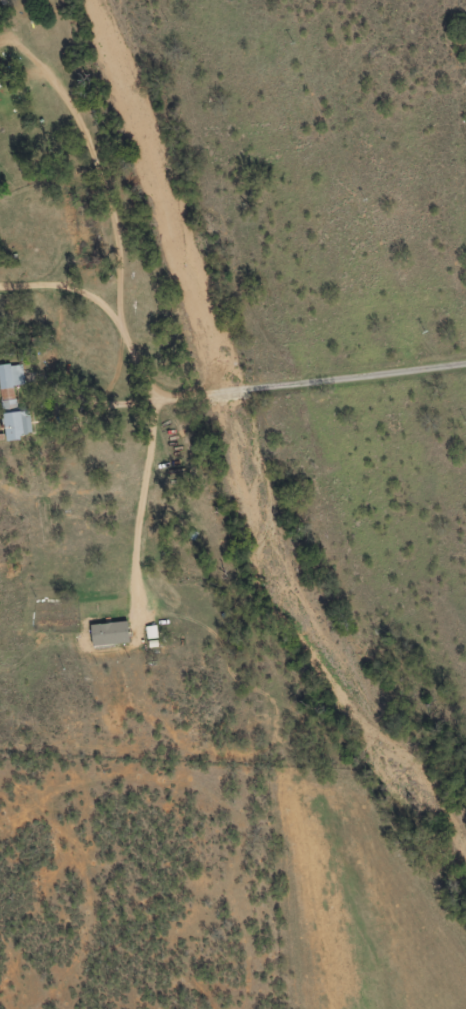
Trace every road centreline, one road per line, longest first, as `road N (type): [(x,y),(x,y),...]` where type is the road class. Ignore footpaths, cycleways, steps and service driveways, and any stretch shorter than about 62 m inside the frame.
road 1 (residential): [(465,383),(271,419),(192,414),(78,314),(0,280)]

